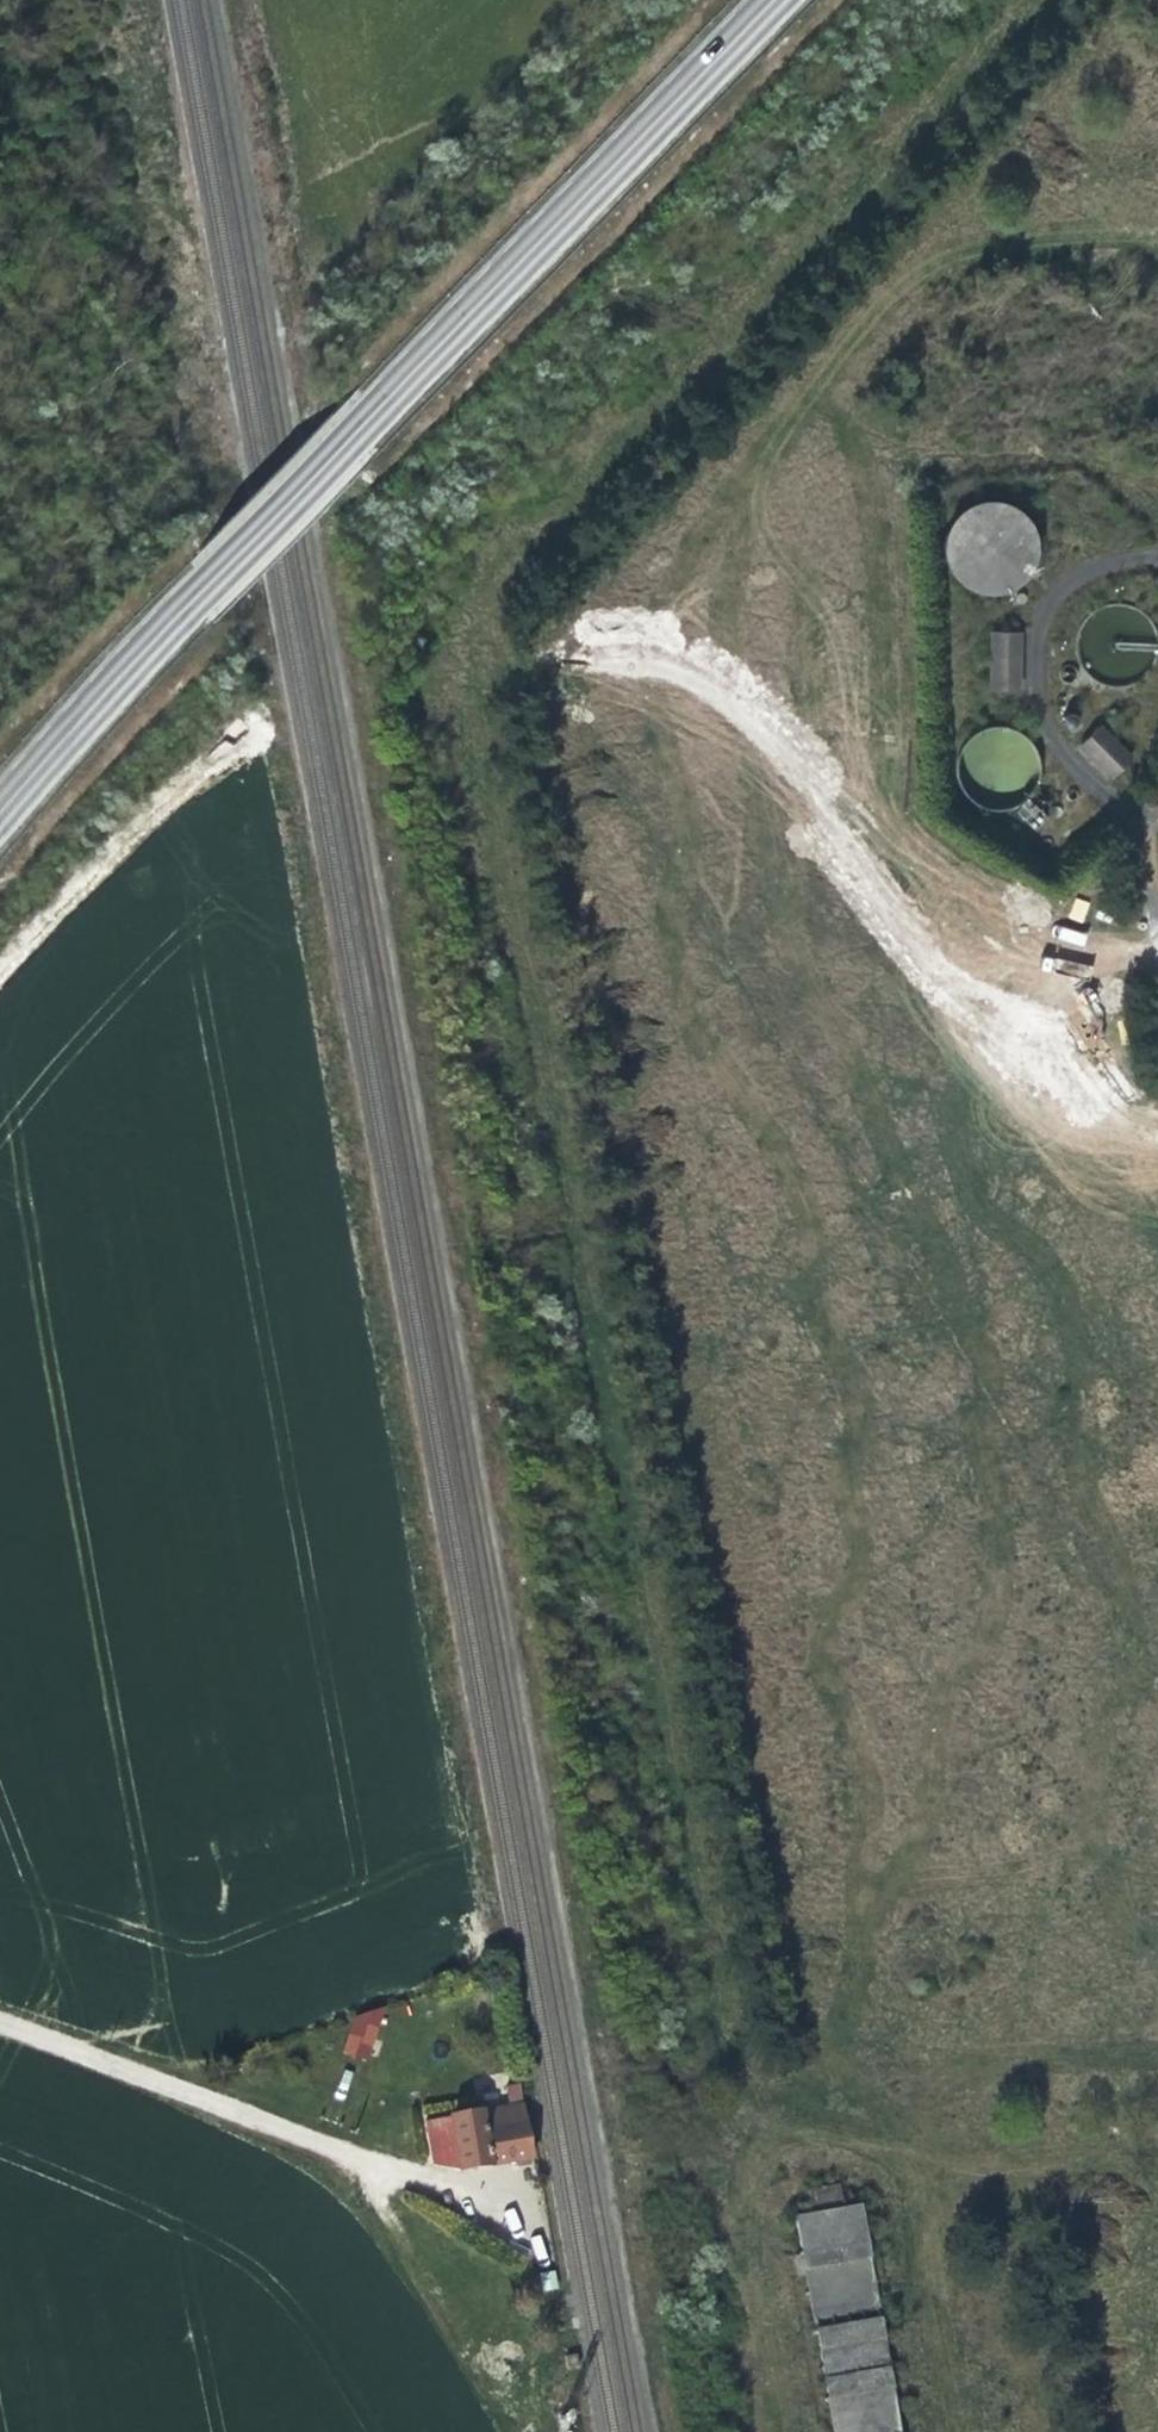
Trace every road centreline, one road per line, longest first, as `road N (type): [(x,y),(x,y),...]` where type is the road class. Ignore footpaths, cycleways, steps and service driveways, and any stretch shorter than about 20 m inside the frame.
road 1 (primary): [(0,808),(772,0)]
road 2 (unclassified): [(508,2223),(0,2022)]

